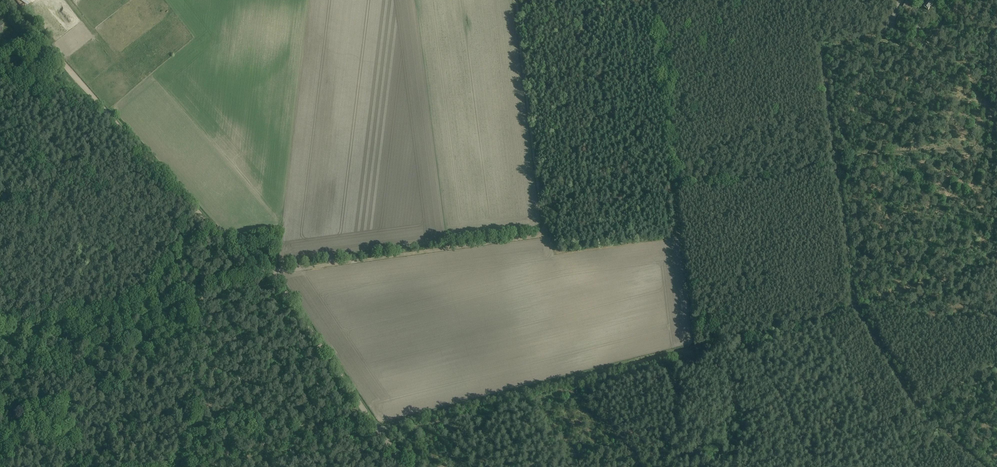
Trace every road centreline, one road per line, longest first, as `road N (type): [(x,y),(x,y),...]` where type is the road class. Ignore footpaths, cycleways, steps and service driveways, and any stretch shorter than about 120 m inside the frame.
road 1 (track): [(987,466),(916,405),(858,307),(824,60),(831,50),(881,41),(920,55),(965,0)]
road 2 (track): [(819,47),(852,308),(915,411)]
road 3 (track): [(265,274),(137,147),(14,0)]
road 4 (track): [(265,274),(109,316),(0,328)]
road 5 (track): [(378,429),(265,274)]
road 6 (track): [(839,167),(876,156),(996,156)]
road 7 (track): [(996,318),(858,307)]
road 8 (track): [(980,0),(996,131)]

